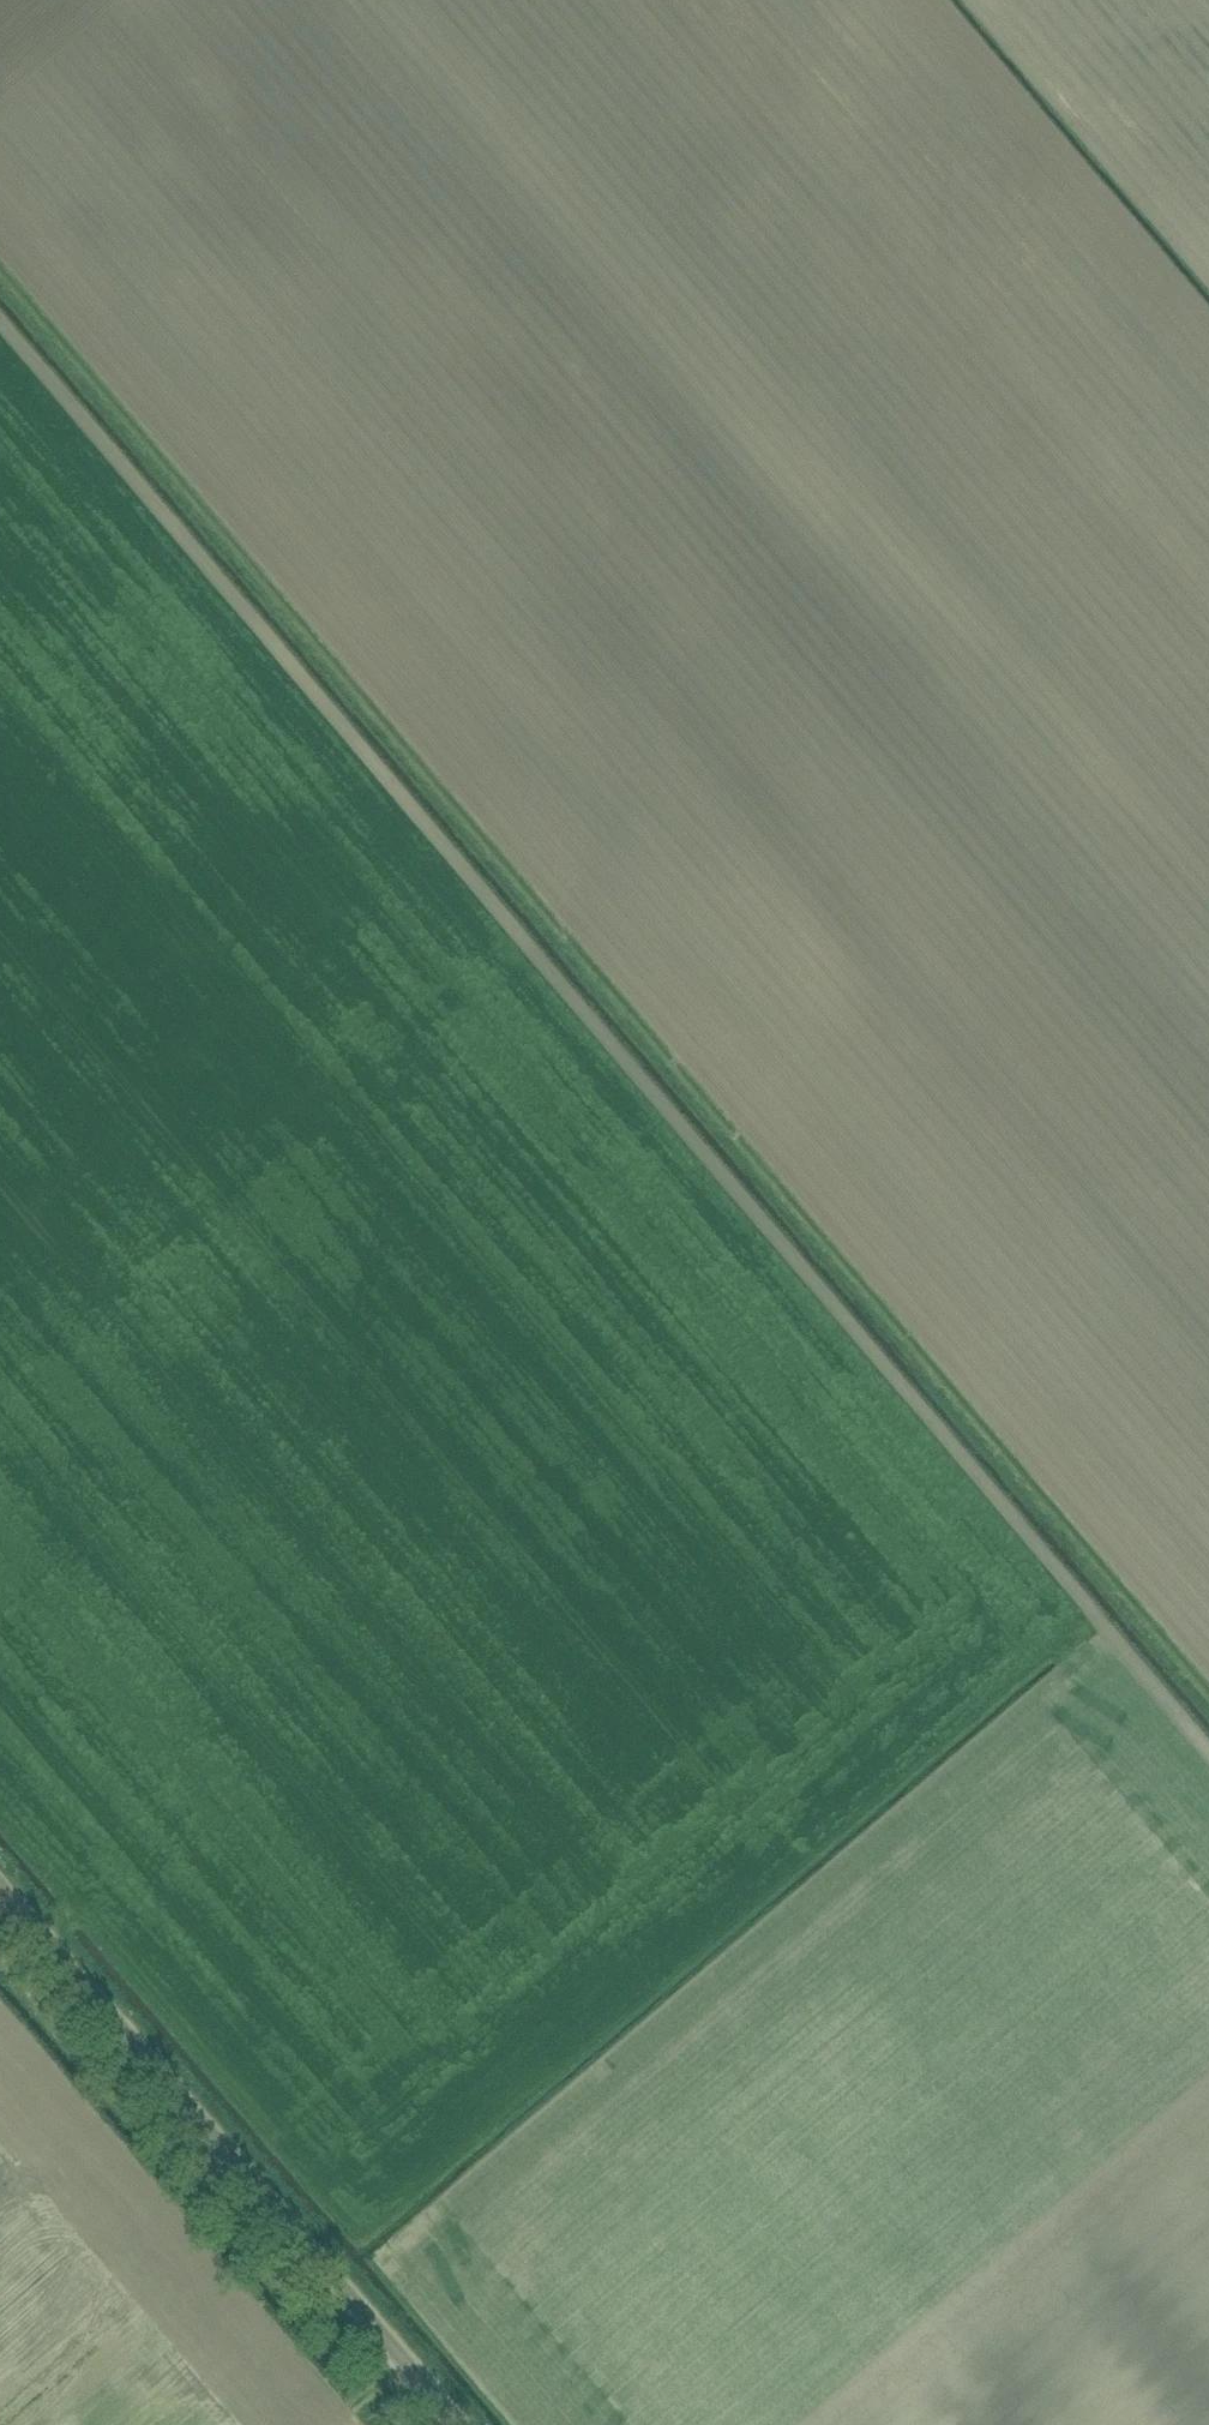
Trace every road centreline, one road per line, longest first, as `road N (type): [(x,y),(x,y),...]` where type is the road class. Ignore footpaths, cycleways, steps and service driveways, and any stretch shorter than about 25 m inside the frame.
road 1 (unclassified): [(469,2424),(0,1880)]

